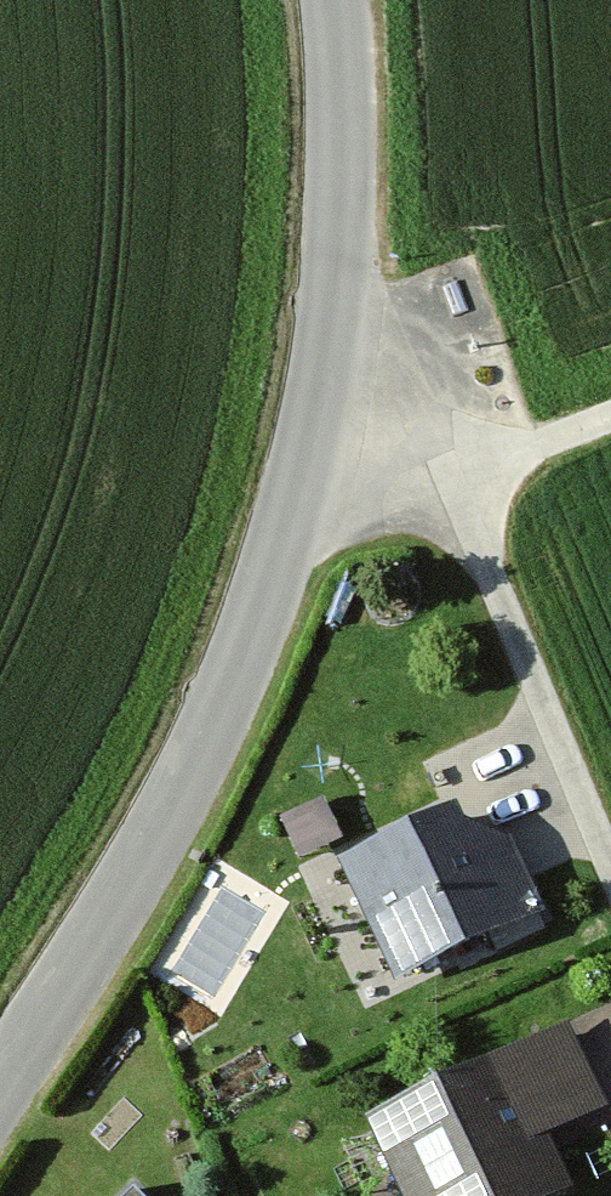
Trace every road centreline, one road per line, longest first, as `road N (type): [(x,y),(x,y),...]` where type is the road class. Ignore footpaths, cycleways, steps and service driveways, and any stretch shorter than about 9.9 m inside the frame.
road 1 (tertiary): [(0,1093),(71,983),(221,709),(276,559),(321,403)]
road 2 (residential): [(610,856),(458,469),(321,403)]
road 3 (tertiary): [(321,403),(341,122),(334,0)]
road 4 (track): [(610,407),(458,469)]

